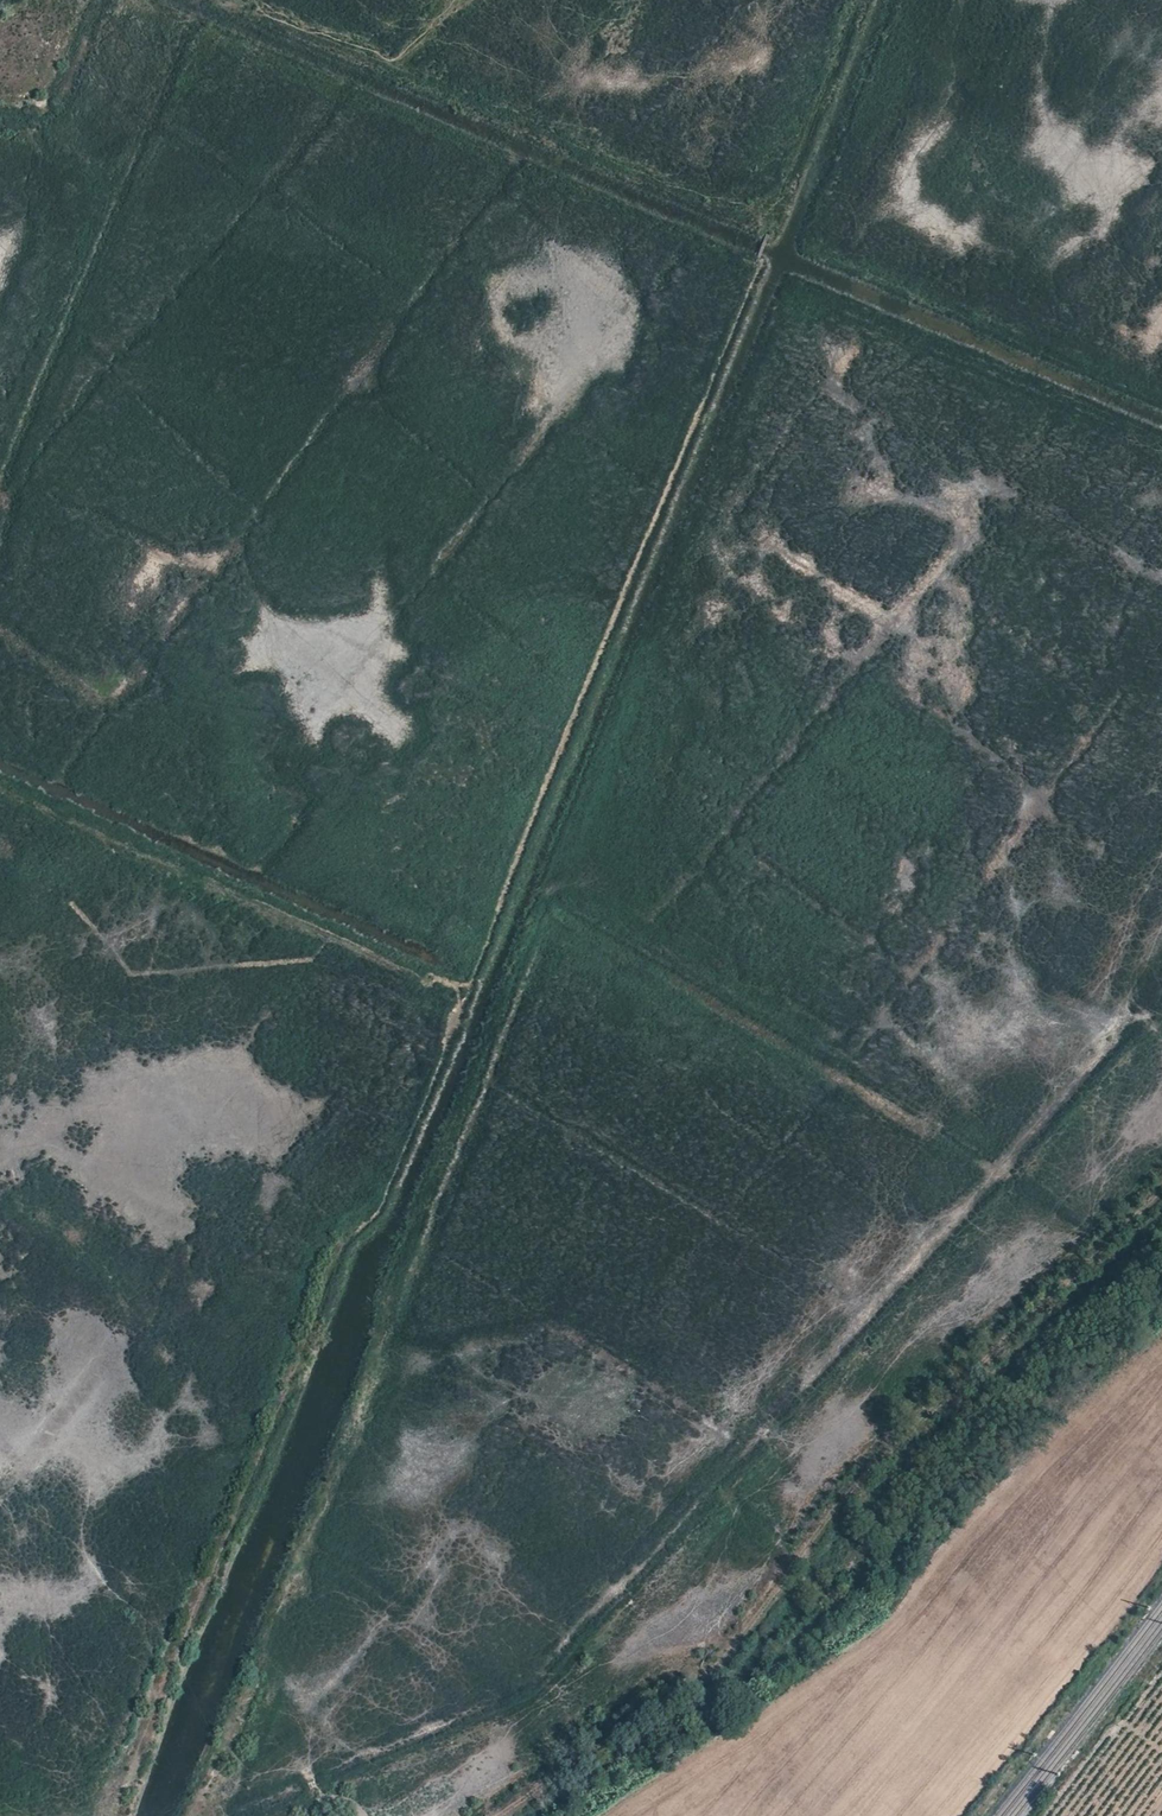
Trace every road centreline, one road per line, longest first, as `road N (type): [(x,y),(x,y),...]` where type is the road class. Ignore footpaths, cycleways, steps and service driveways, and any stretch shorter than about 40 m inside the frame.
road 1 (track): [(574,1815),(833,1646),(1161,1328)]

